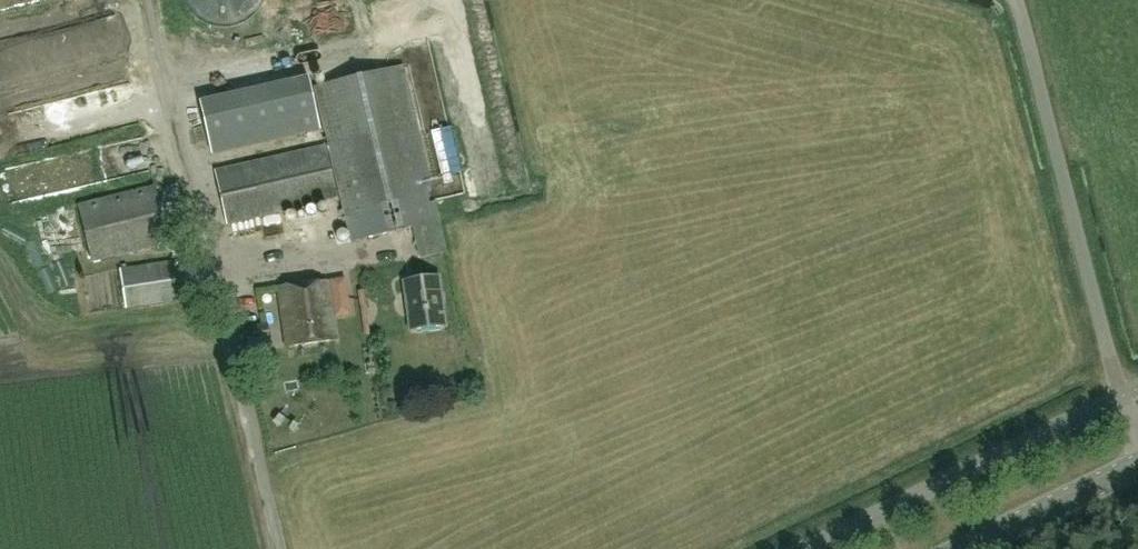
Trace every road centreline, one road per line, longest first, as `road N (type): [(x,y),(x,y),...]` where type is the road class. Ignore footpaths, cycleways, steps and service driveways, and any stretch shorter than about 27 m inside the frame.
road 1 (unclassified): [(1137,435),(1118,396),(1014,0)]
road 2 (tertiary): [(965,548),(1137,465)]

